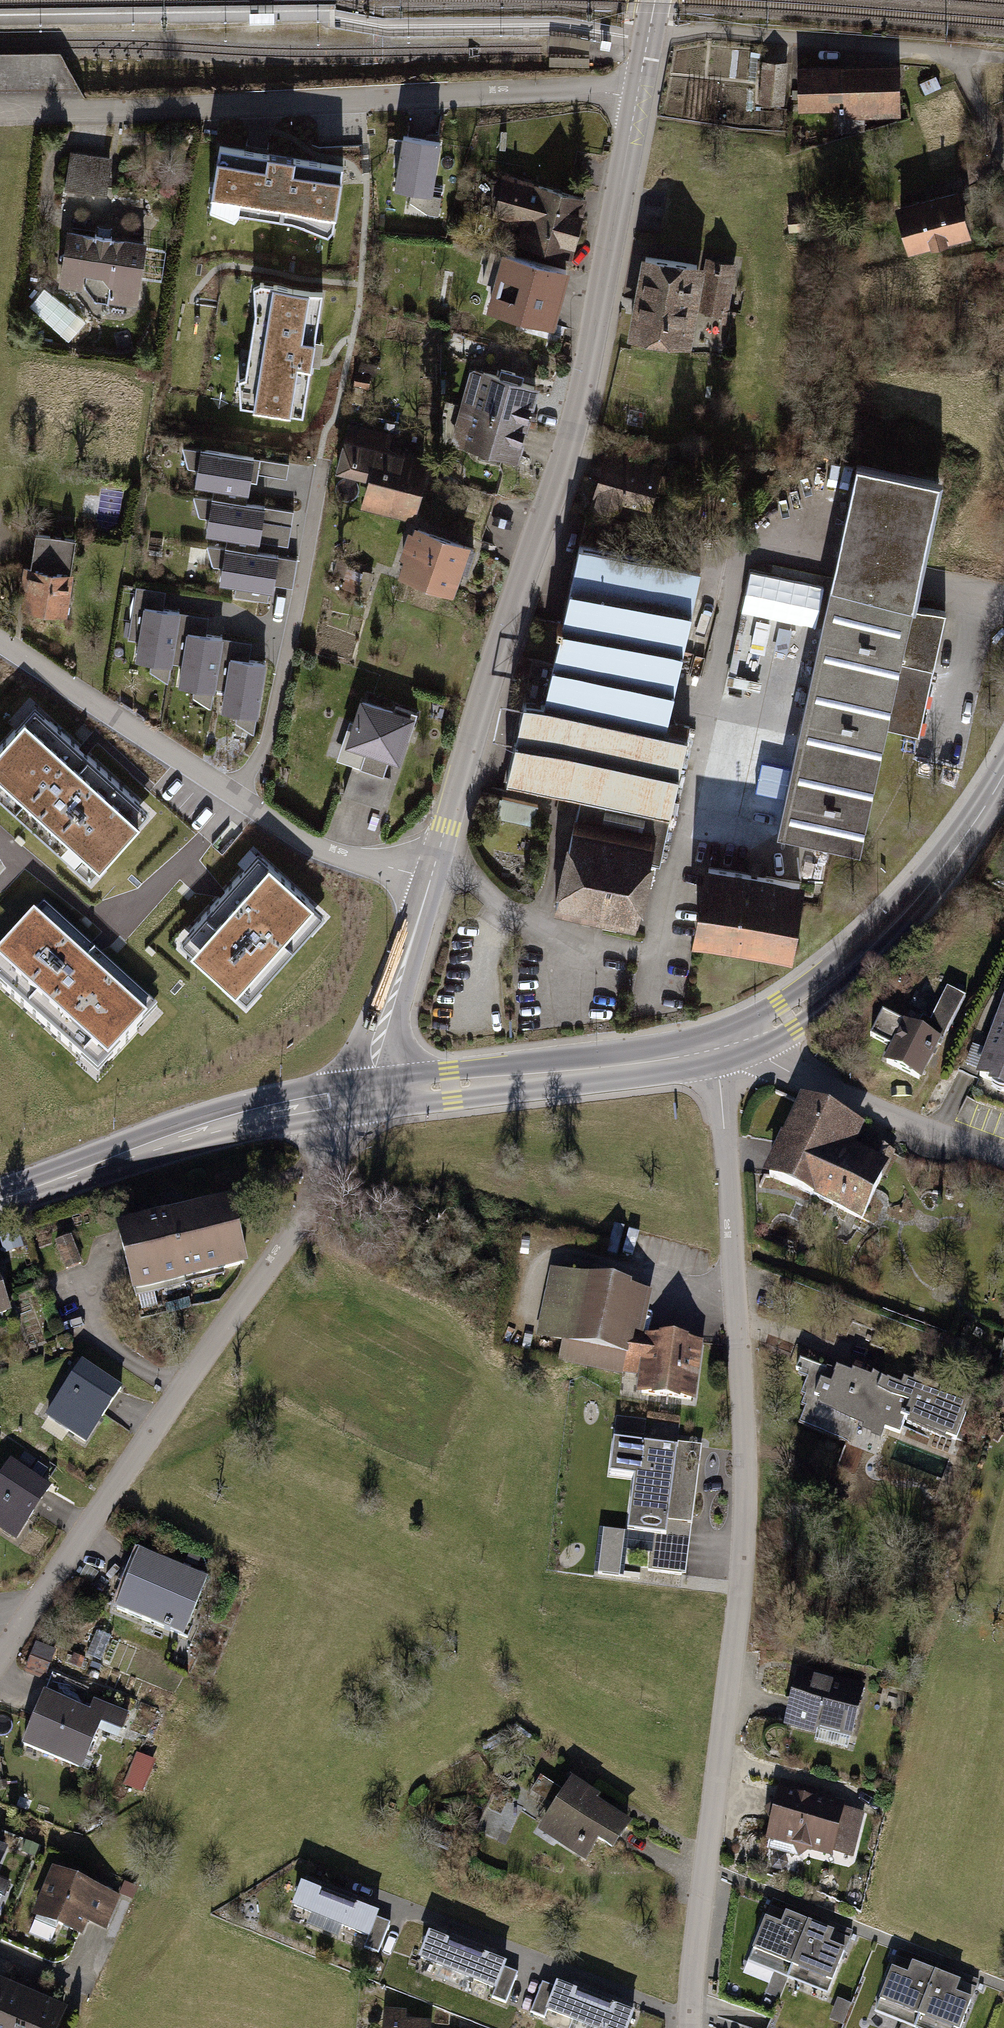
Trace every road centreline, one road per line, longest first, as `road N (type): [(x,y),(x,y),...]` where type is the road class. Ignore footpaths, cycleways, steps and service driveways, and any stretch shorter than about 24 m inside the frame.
road 1 (residential): [(717,1050),(744,1398),(745,1533),(693,2027)]
road 2 (secondary): [(637,99),(586,376),(428,879)]
road 3 (residential): [(9,1643),(301,1212),(359,1093)]
road 4 (unclassified): [(637,99),(580,88),(0,112)]
road 5 (residential): [(428,879),(293,832),(0,644)]
road 6 (primary): [(717,1050),(788,1017),(843,974),(942,868),(1003,773)]
road 7 (primary): [(0,1198),(248,1113),(359,1093)]
road 8 (primary): [(359,1093),(717,1050)]
road 9 (residential): [(717,1050),(769,1060),(1003,1156)]
road 10 (secondary): [(428,879),(359,1093)]

